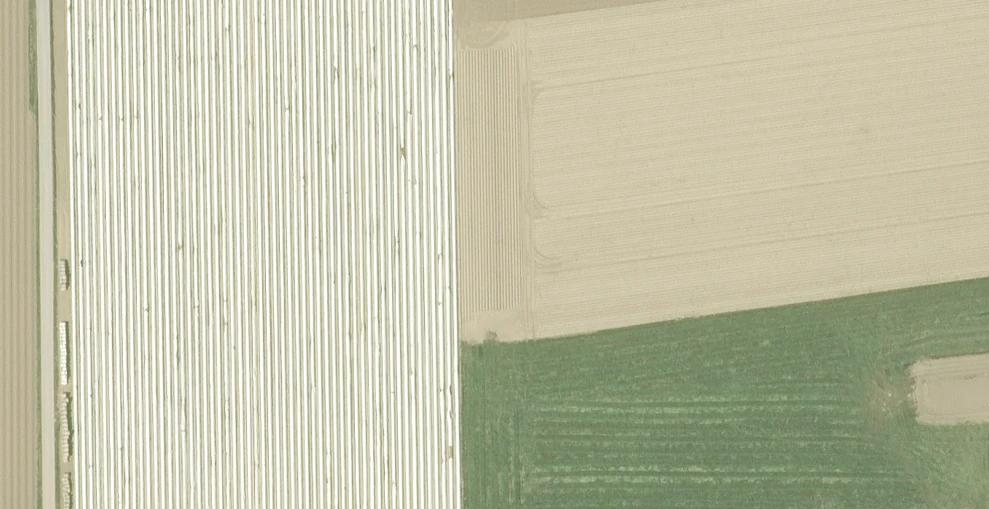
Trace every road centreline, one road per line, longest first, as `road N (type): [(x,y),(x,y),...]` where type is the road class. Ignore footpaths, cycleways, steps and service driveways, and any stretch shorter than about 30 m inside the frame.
road 1 (track): [(43,0),(51,508)]

